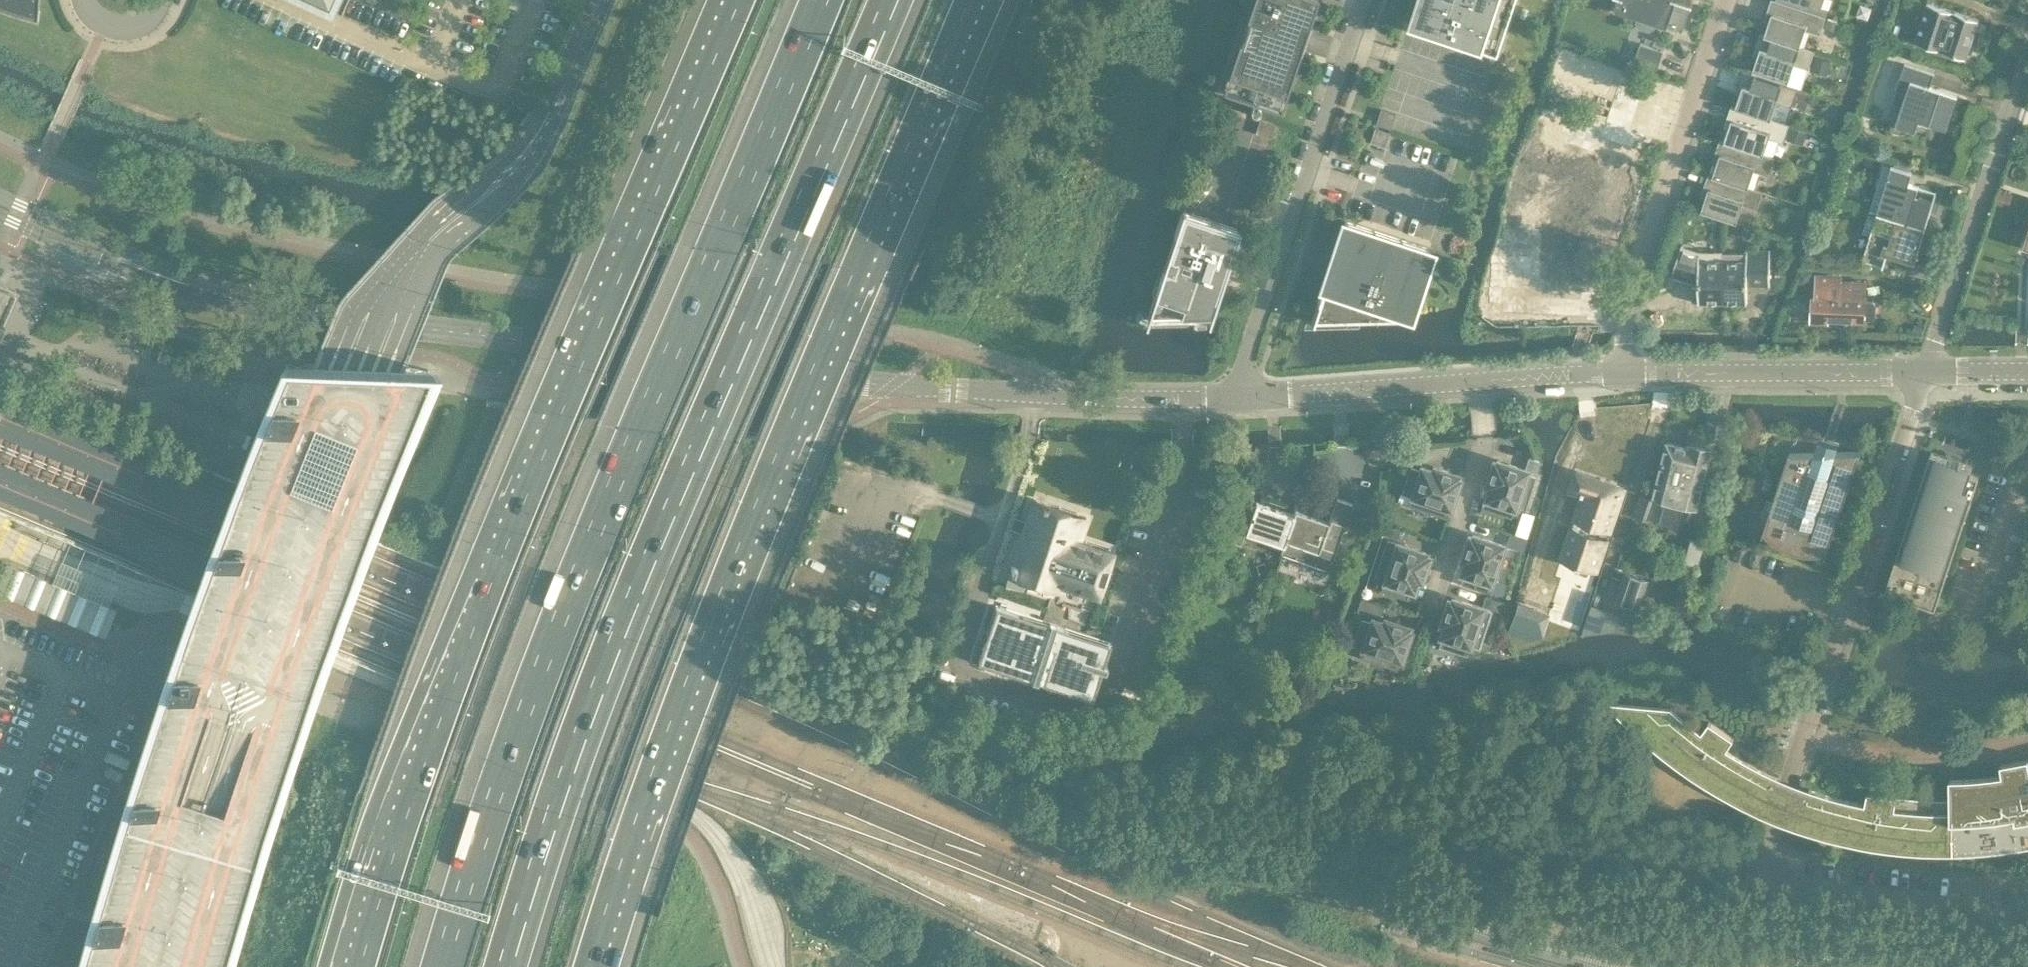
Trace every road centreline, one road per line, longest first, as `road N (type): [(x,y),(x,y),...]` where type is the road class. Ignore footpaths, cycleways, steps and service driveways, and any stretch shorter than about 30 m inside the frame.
road 1 (motorway): [(506,966),(596,699),(889,0)]
road 2 (motorway): [(820,0),(540,674),(440,966)]
road 3 (motorway): [(731,0),(425,743),(352,966)]
road 4 (motorway): [(588,966),(722,584),(967,0)]
road 5 (unclassified): [(936,390),(320,316),(167,277)]
road 6 (unclassified): [(1805,734),(1761,884),(2027,917)]
road 7 (unclassified): [(1242,398),(1246,360),(1363,0)]
road 8 (residential): [(1625,372),(1624,311),(1726,0)]
road 9 (unclassified): [(1805,734),(1926,371)]
road 10 (residential): [(1926,371),(2027,61)]
road 11 (unclassified): [(936,390),(1242,398)]
road 12 (unclassified): [(1625,372),(1926,371)]
road 13 (residential): [(1482,380),(1483,446),(1424,622)]
road 14 (unclassified): [(1242,398),(1482,380)]
road 15 (unclassified): [(167,277),(0,195)]
road 16 (unclassified): [(0,217),(115,266),(167,277)]
road 17 (unclassified): [(1482,380),(1625,372)]

